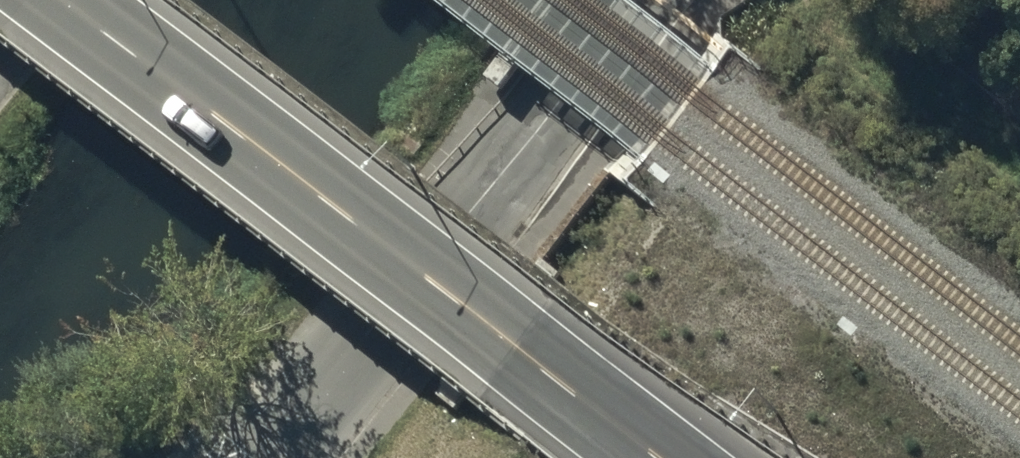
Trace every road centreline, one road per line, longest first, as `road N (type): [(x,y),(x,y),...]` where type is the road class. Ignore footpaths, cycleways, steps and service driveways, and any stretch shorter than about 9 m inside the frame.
road 1 (trunk): [(659,457),(58,0)]
road 2 (residential): [(645,0),(263,457)]

